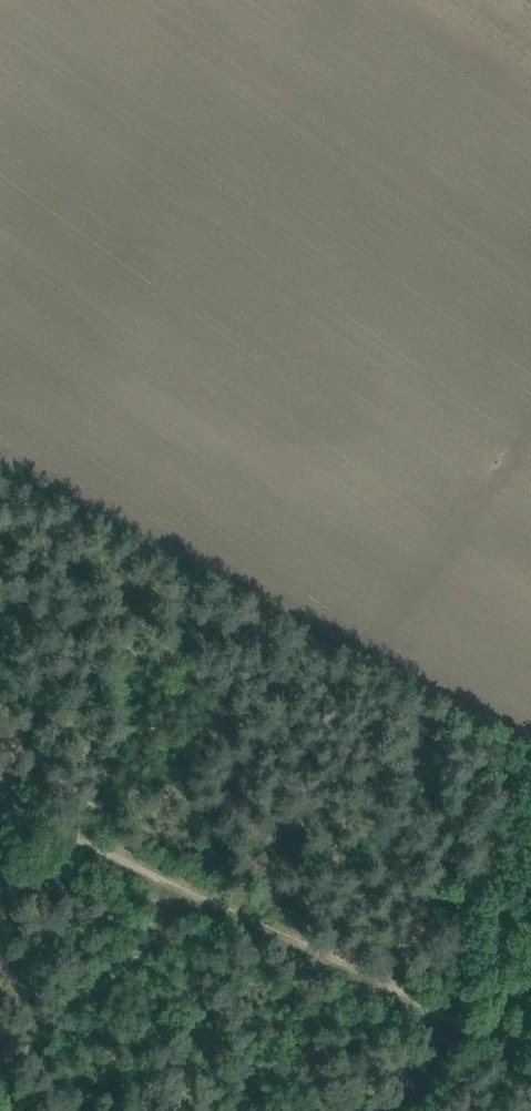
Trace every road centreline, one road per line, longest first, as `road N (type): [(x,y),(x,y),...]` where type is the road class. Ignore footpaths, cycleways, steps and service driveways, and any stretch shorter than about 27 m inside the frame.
road 1 (track): [(530,1056),(188,904)]
road 2 (track): [(188,904),(0,813)]

